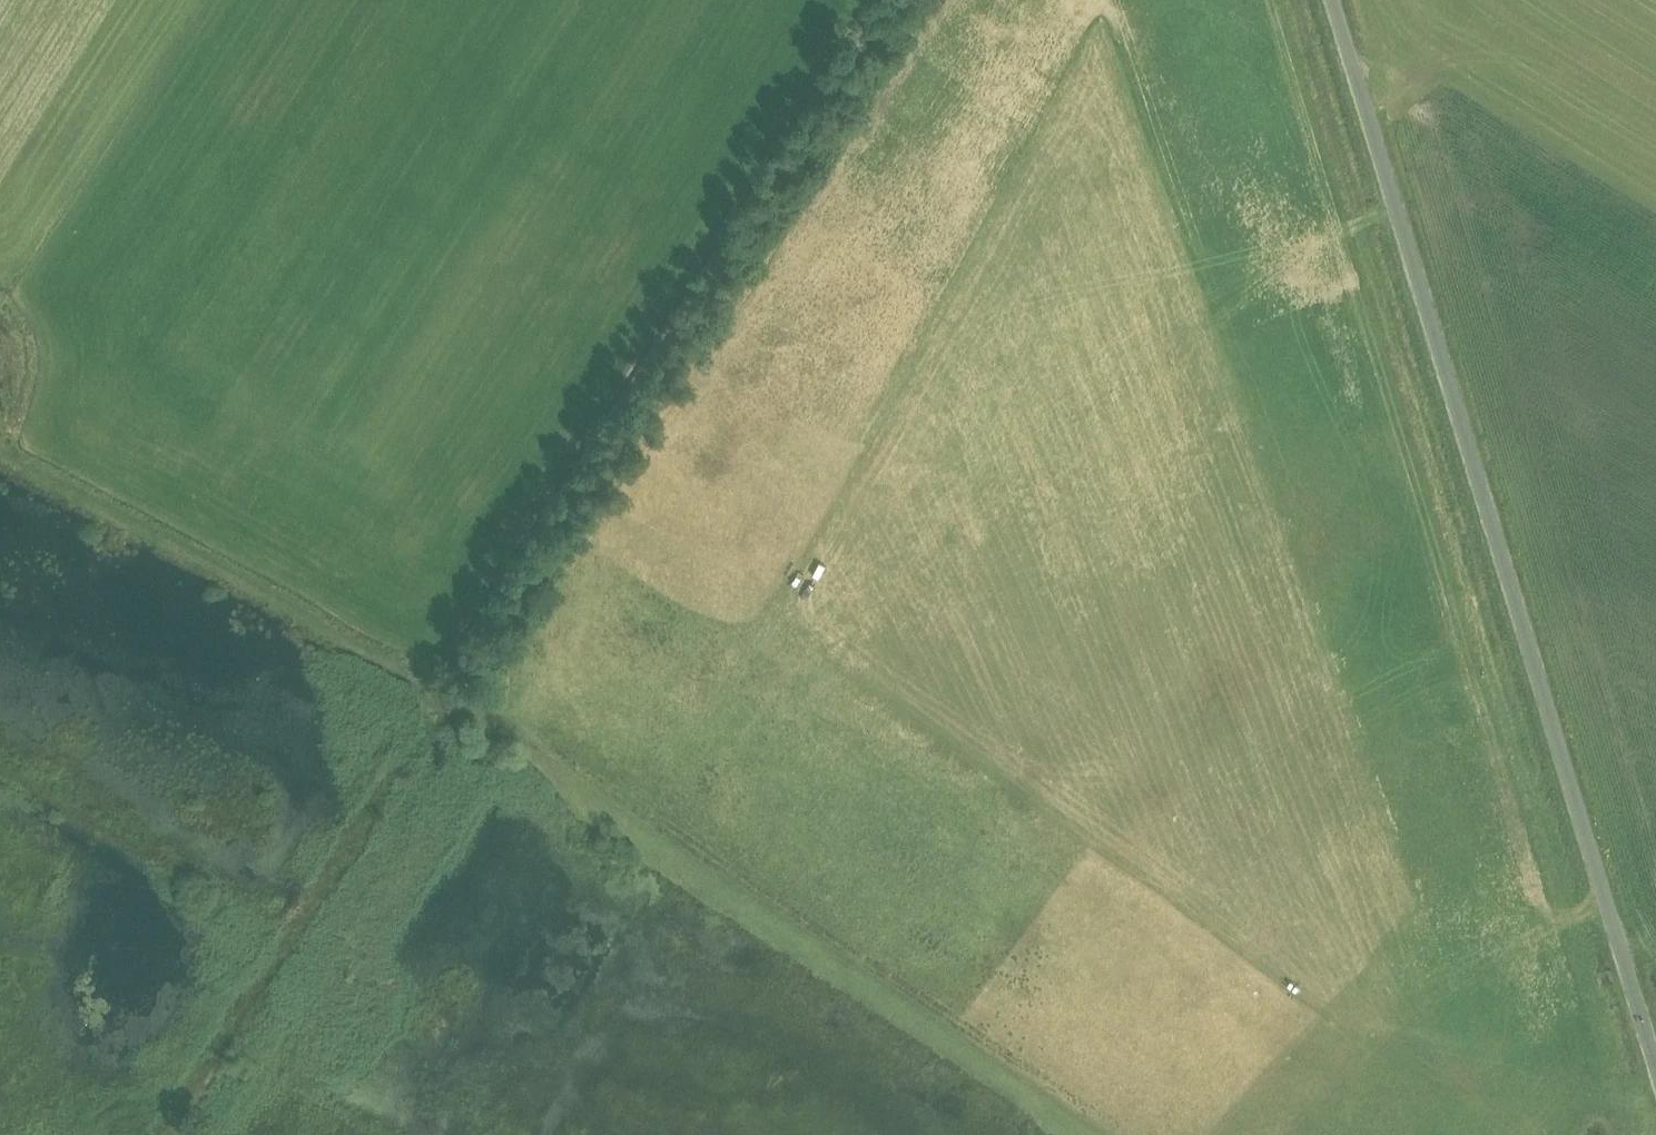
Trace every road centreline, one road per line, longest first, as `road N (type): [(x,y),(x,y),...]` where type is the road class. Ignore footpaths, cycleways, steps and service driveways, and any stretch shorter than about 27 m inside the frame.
road 1 (unclassified): [(1655,1069),(1333,0)]

